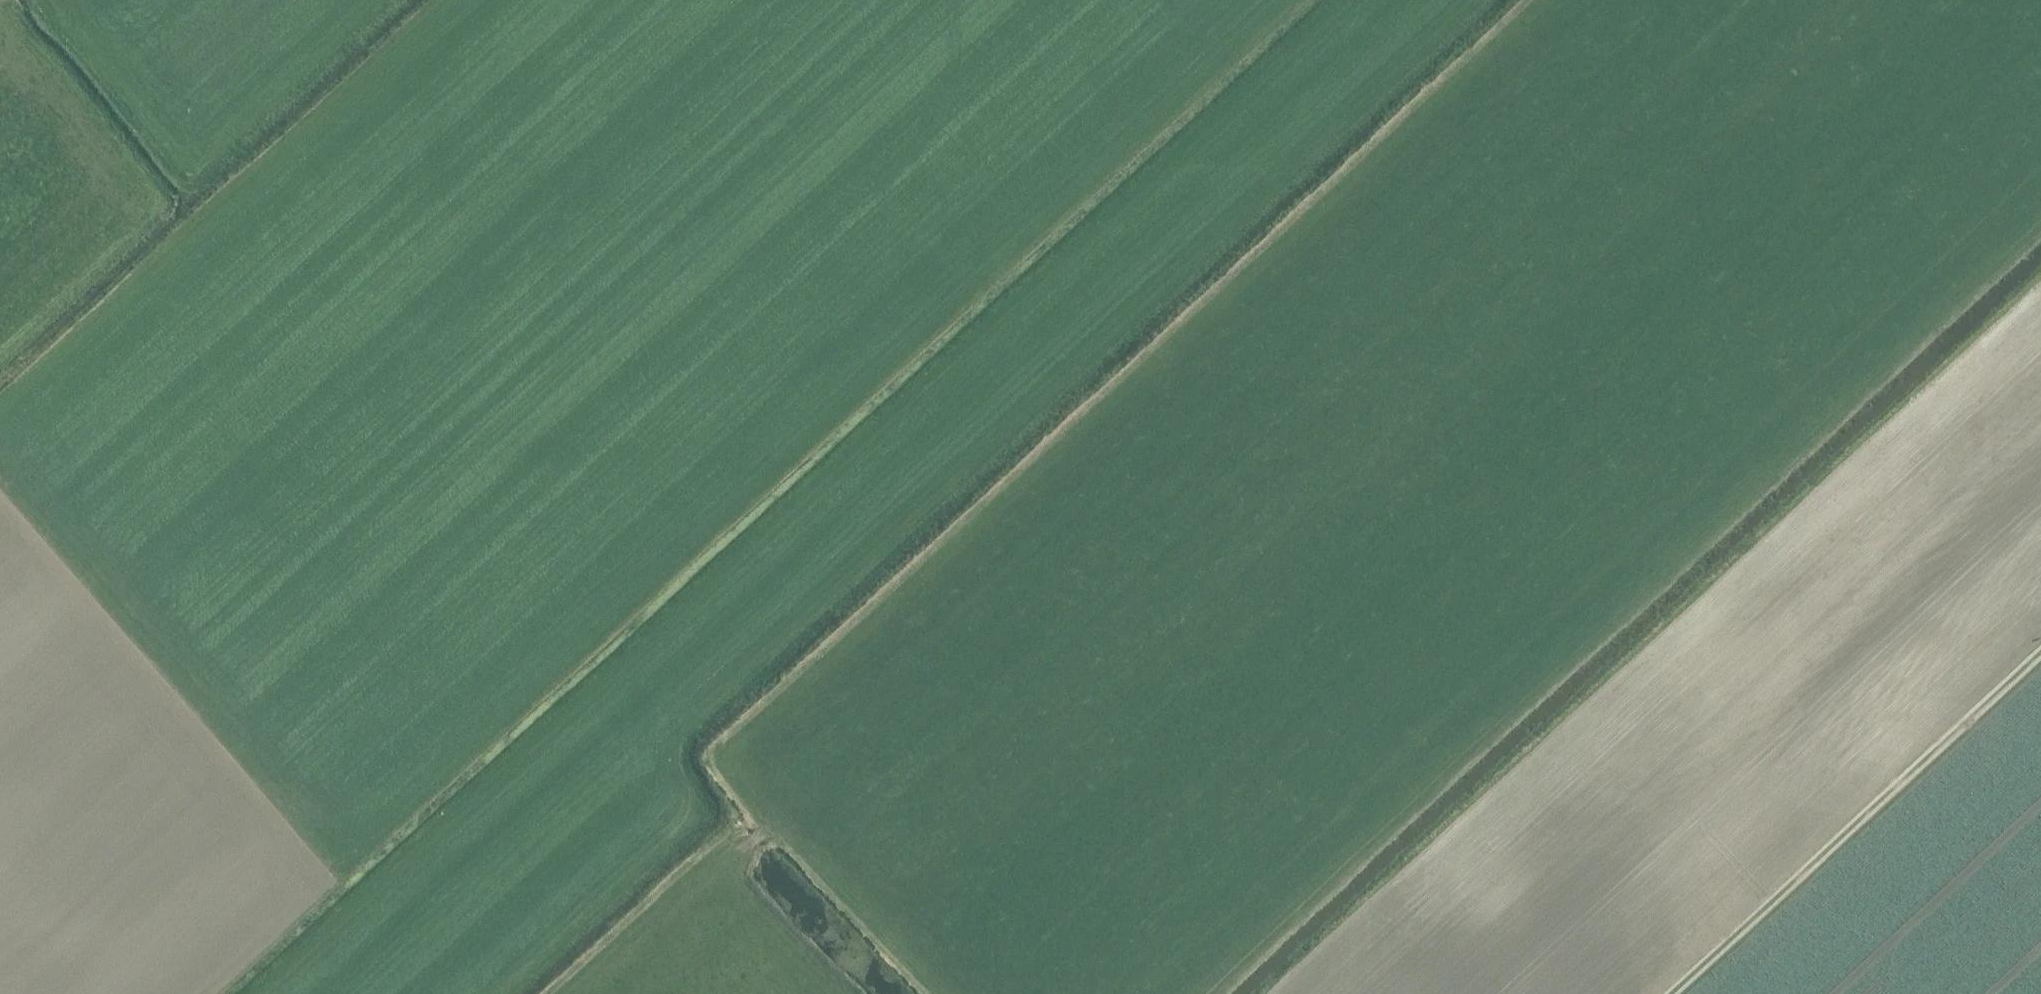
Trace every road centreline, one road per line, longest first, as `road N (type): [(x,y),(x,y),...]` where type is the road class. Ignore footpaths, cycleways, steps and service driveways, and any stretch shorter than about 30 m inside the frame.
road 1 (track): [(2040,651),(1667,993)]

